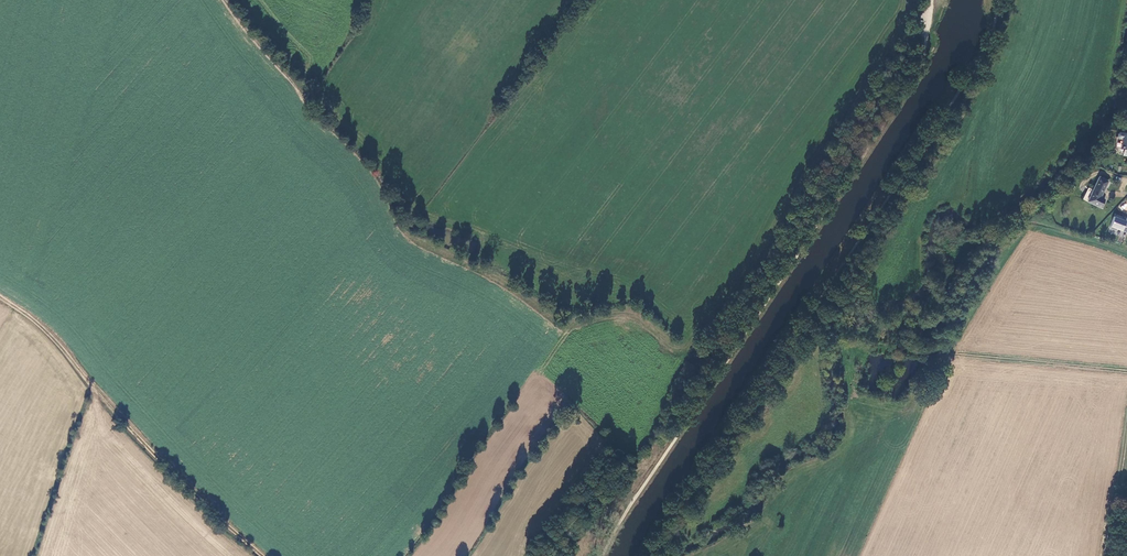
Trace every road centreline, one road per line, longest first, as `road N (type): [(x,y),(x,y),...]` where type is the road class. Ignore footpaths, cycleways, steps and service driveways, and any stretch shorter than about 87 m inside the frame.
road 1 (track): [(0,301),(65,352),(182,487),(260,555)]
road 2 (track): [(930,367),(957,356),(1126,372)]

